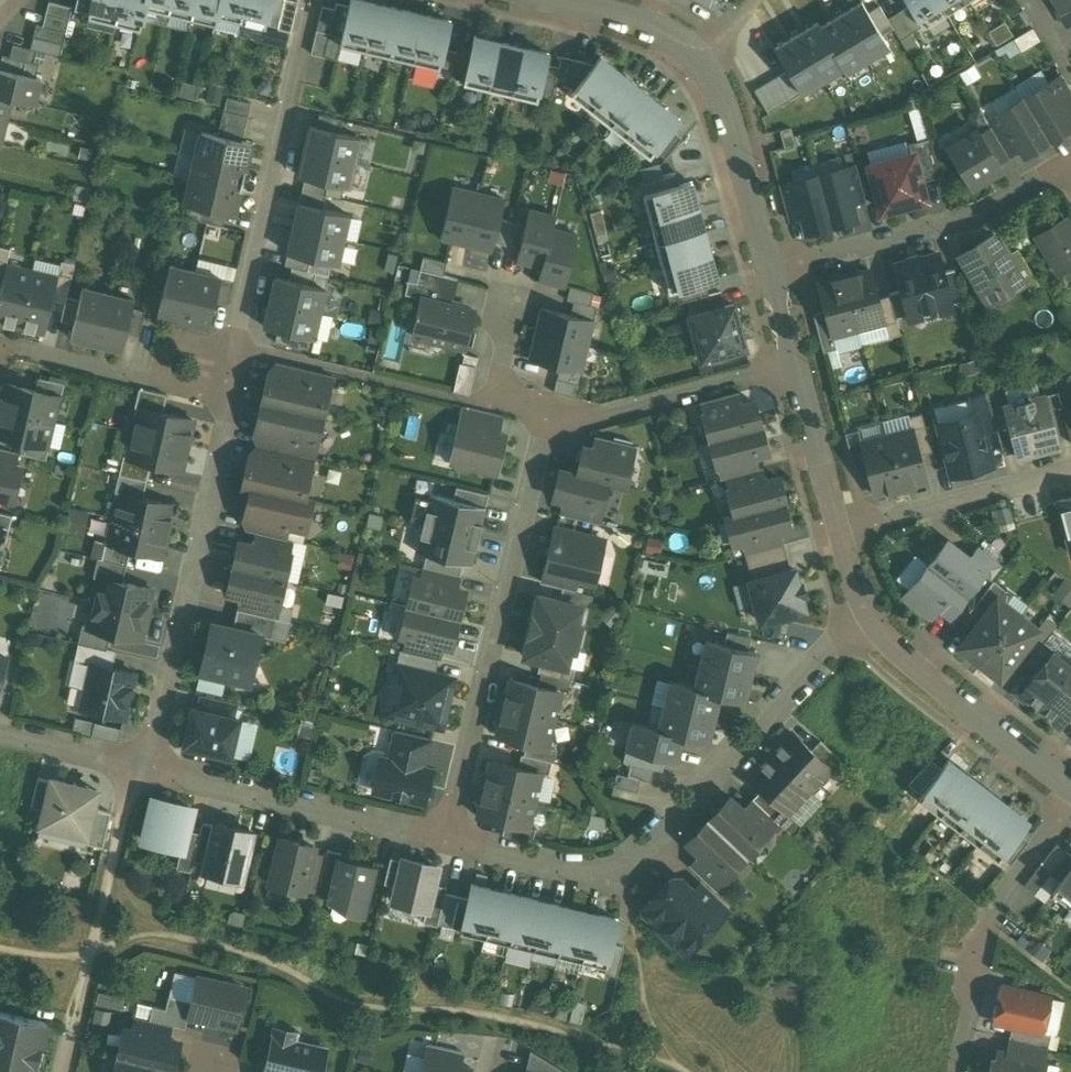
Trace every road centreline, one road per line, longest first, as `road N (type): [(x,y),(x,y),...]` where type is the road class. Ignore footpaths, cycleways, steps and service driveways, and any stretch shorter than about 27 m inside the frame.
road 1 (residential): [(865,616),(619,870),(597,874),(444,837)]
road 2 (residential): [(444,837),(544,410)]
road 3 (residential): [(229,398),(153,740),(137,765)]
road 4 (residential): [(310,0),(234,351)]
road 5 (residential): [(767,268),(973,218),(1070,167)]
road 6 (residential): [(444,837),(137,765)]
road 7 (residential): [(1070,806),(984,918),(955,1071)]
road 8 (residential): [(865,616),(889,652),(1070,790)]
road 9 (residential): [(544,410),(586,418),(797,369)]
road 10 (residential): [(839,531),(1070,469)]
road 11 (residential): [(700,63),(727,107),(767,268)]
road 12 (residential): [(546,0),(641,23),(700,63)]
road 13 (residential): [(797,369),(839,531)]
road 14 (residential): [(158,383),(0,347)]
road 15 (residential): [(544,410),(491,400),(510,312)]
road 16 (residential): [(137,765),(0,734)]

